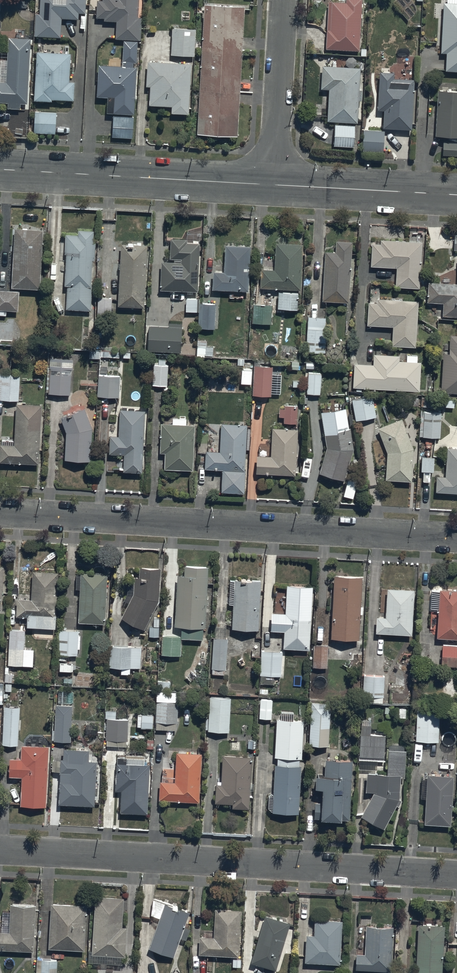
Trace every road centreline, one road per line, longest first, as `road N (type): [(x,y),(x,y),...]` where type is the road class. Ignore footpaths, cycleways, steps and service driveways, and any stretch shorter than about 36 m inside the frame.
road 1 (residential): [(0,513),(456,538)]
road 2 (residential): [(0,849),(456,874)]
road 3 (tertiary): [(273,185),(0,169)]
road 4 (residential): [(273,185),(284,0)]
road 5 (tertiary): [(456,195),(273,185)]

